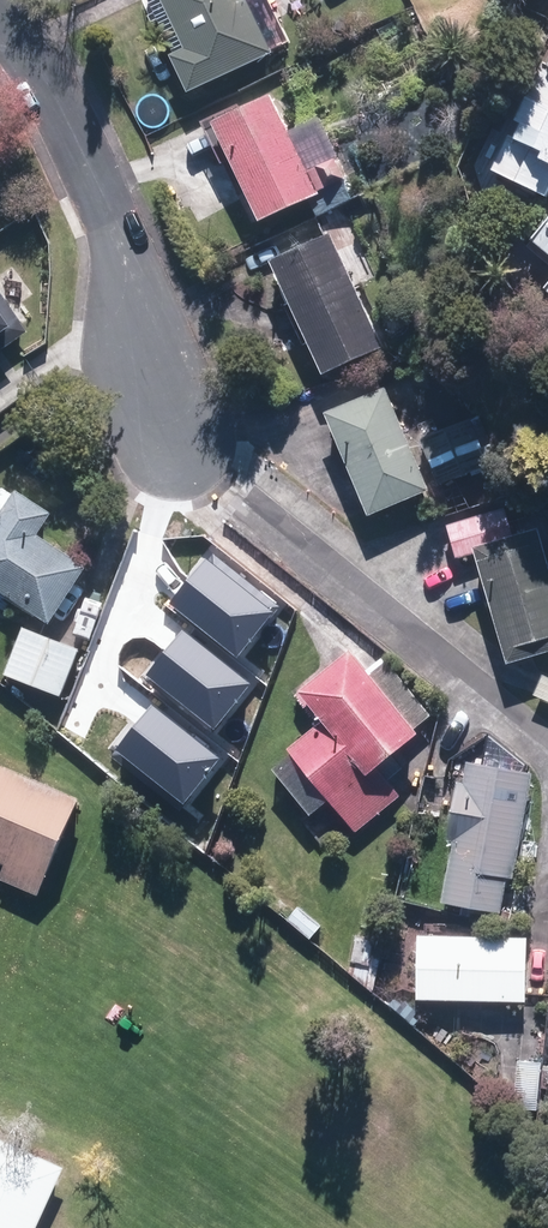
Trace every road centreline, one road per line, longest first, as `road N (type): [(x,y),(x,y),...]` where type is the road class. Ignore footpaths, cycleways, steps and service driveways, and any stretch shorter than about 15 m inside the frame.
road 1 (residential): [(176,434),(144,357),(113,224),(37,62),(0,12)]

